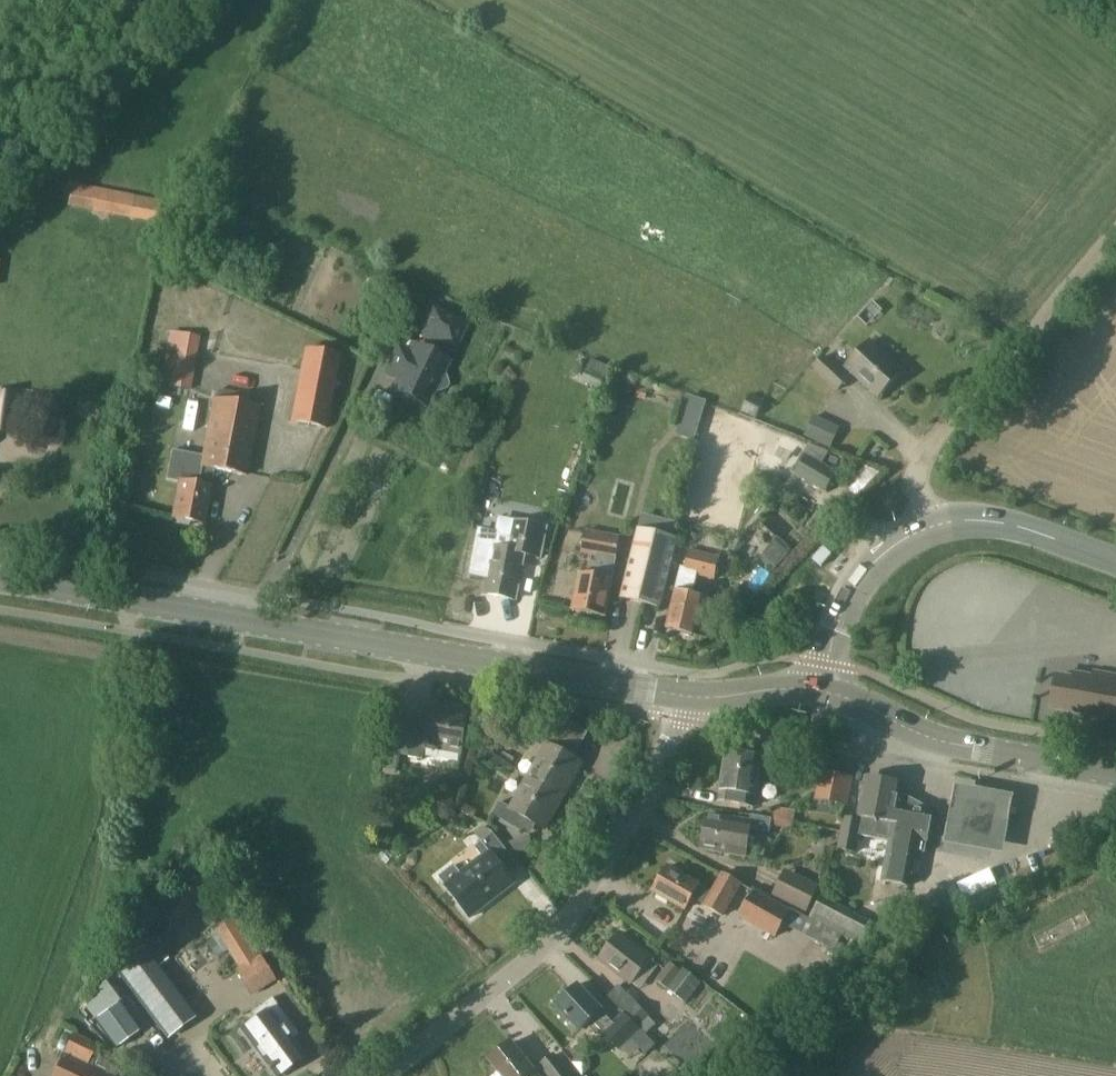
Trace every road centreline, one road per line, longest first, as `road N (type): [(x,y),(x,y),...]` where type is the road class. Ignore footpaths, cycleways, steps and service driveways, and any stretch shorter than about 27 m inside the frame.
road 1 (secondary): [(686,696),(0,575)]
road 2 (unclassified): [(381,1075),(557,932),(621,833),(686,696)]
road 3 (tertiary): [(820,692),(851,591),(874,563),(930,526),(999,522),(1115,562)]
road 4 (track): [(1115,223),(915,467),(930,526)]
road 5 (secondary): [(1115,771),(927,738),(820,692)]
road 6 (secondary): [(820,692),(686,696)]

